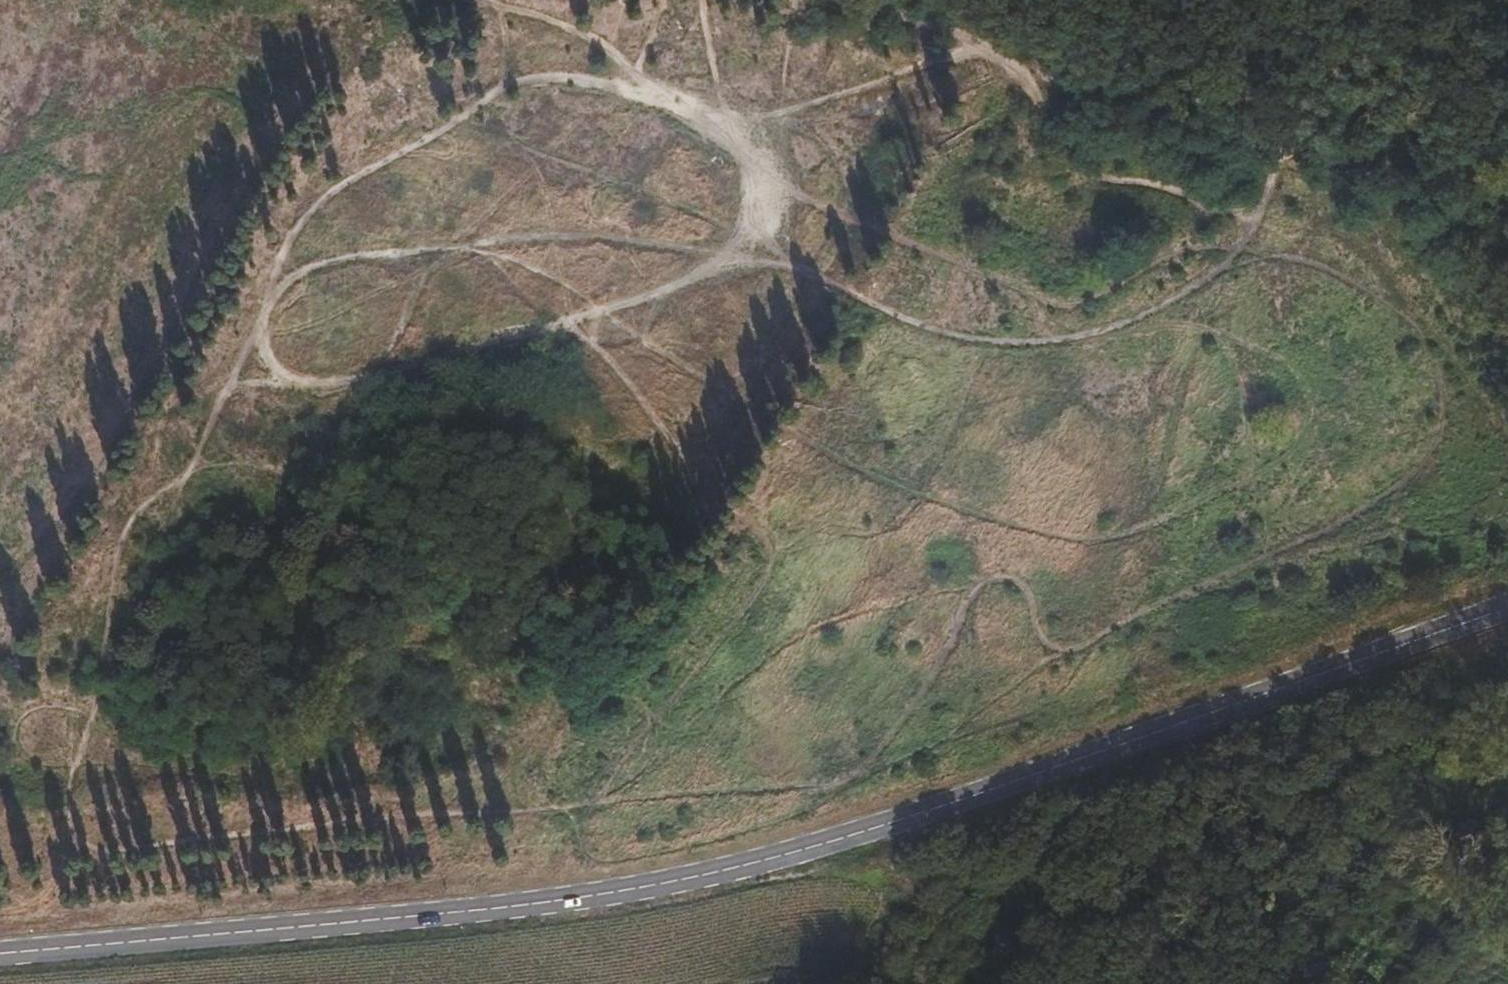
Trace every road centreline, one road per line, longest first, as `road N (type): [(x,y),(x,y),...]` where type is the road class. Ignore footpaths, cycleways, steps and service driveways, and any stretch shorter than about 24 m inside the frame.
road 1 (tertiary): [(0,967),(608,909),(809,861),(1507,611)]
road 2 (track): [(1507,178),(774,0)]

